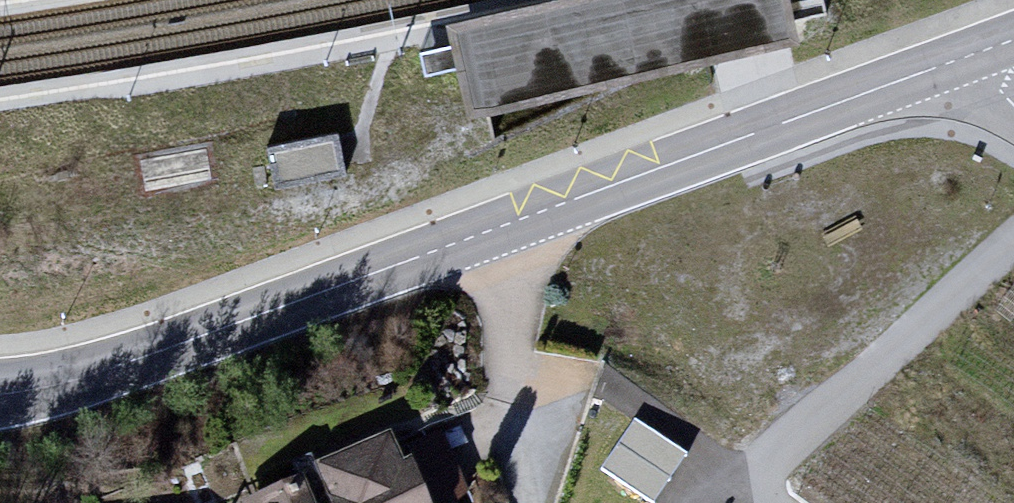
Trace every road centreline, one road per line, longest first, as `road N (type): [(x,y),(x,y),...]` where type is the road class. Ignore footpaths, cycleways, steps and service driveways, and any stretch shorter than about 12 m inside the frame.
road 1 (primary): [(37,502),(1013,131)]
road 2 (unclassified): [(0,394),(123,364),(958,59)]

